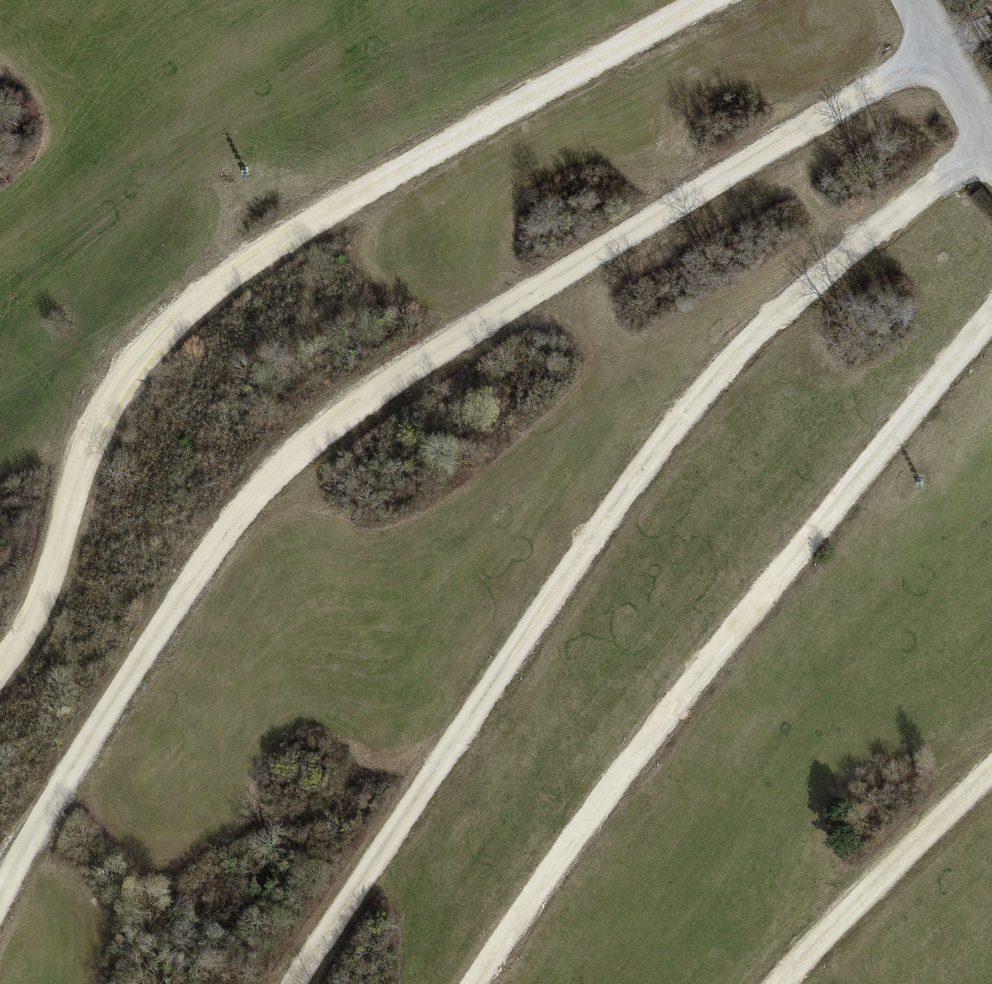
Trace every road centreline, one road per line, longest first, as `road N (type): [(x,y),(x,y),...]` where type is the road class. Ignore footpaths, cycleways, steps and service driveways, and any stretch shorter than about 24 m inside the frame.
road 1 (track): [(0,892),(220,533),(304,446),(397,377),(937,53)]
road 2 (track): [(291,983),(658,446),(809,286),(991,140)]
road 3 (track): [(709,0),(327,212),(192,305),(114,397),(84,458),(37,624),(0,667)]
road 4 (track): [(472,983),(541,877),(708,658),(991,318)]
road 5 (track): [(780,983),(991,768)]

